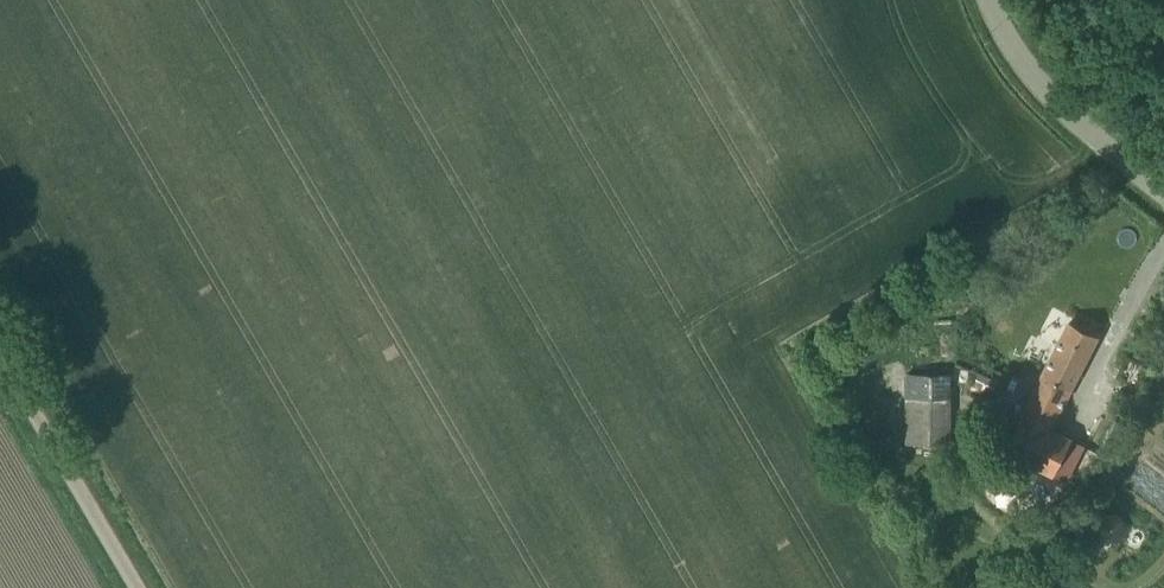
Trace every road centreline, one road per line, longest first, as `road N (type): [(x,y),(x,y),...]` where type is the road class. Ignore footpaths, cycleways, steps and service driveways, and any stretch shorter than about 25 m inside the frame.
road 1 (unclassified): [(139,587),(0,349)]
road 2 (unclassified): [(1163,193),(1076,120),(1009,47),(992,0)]

